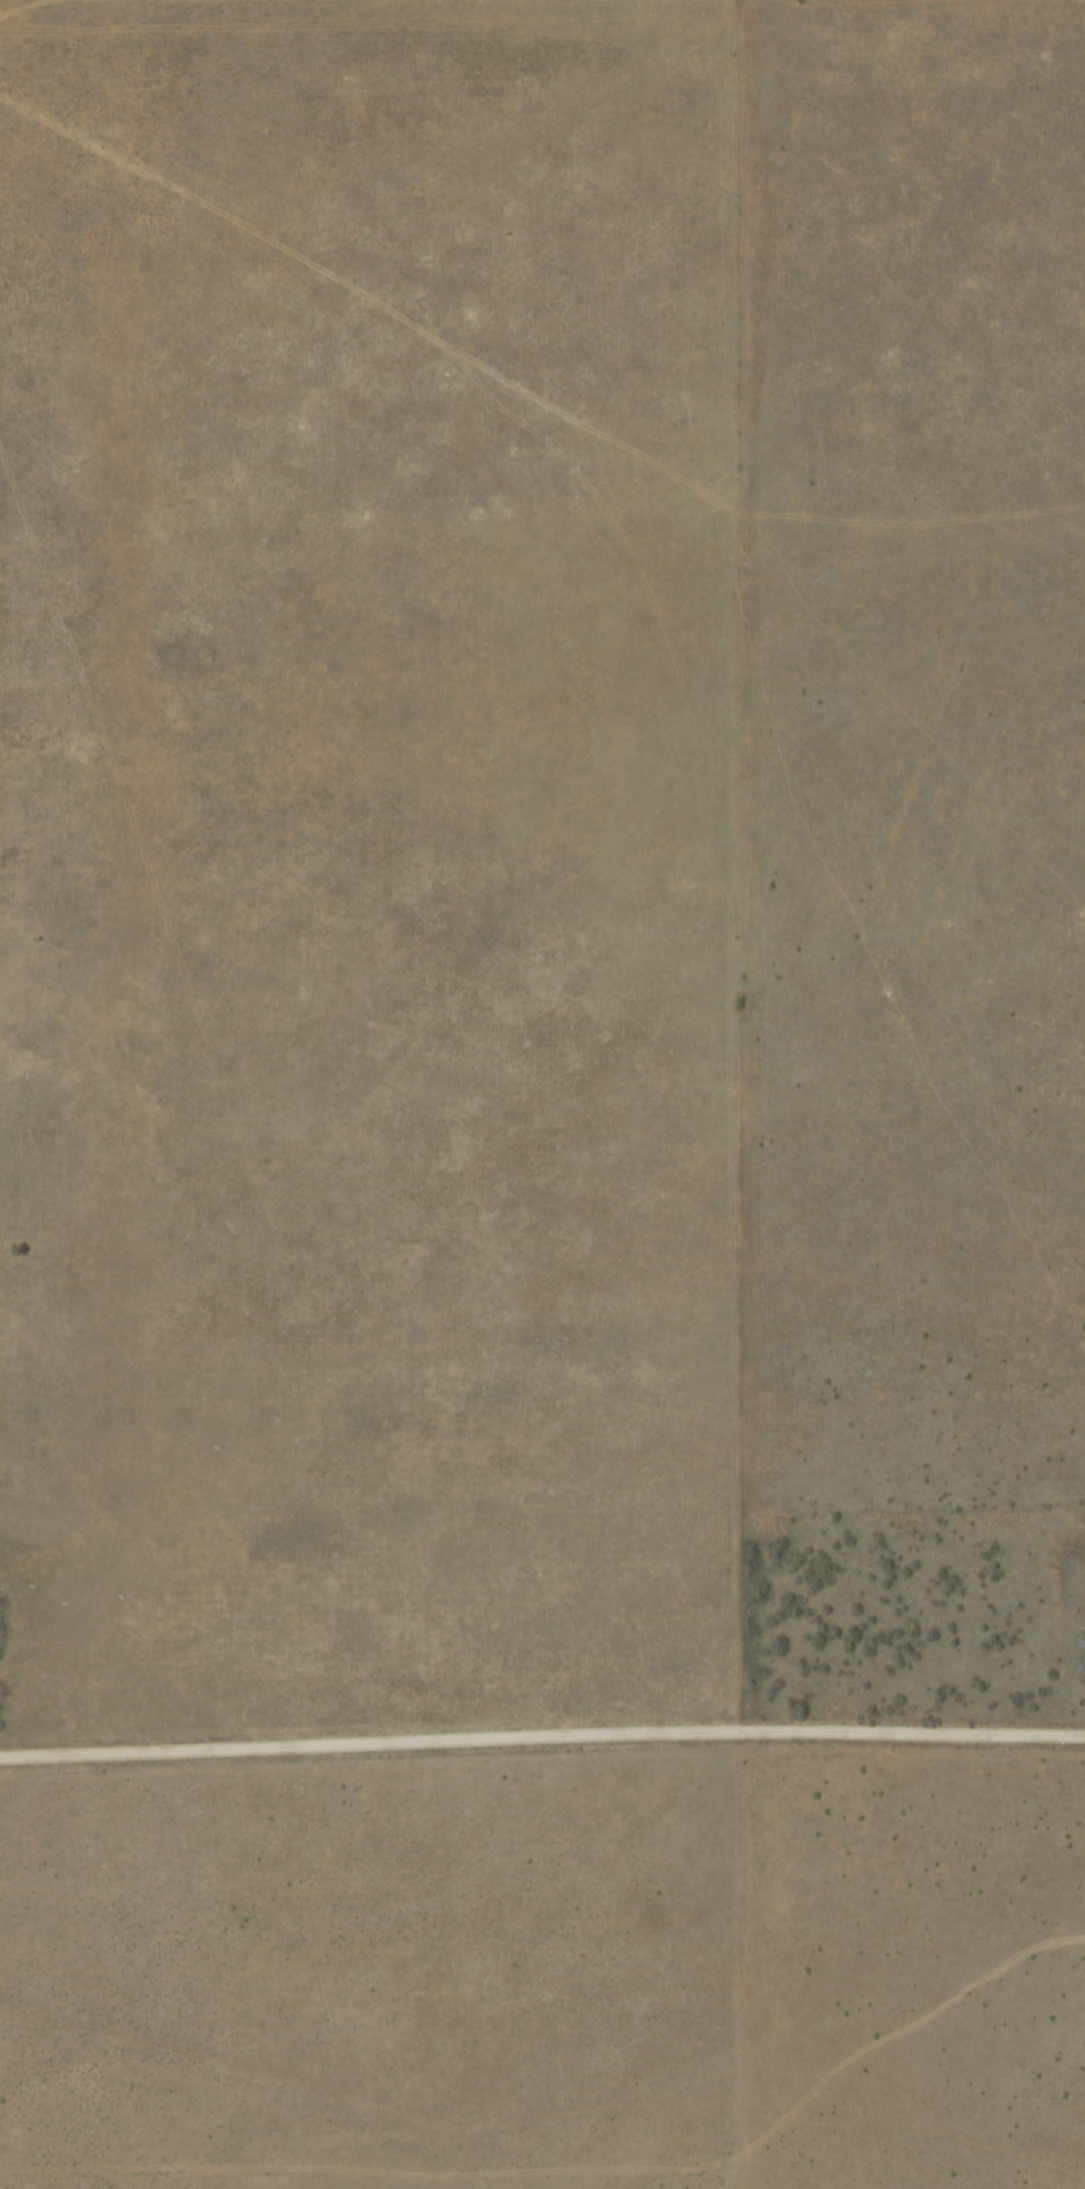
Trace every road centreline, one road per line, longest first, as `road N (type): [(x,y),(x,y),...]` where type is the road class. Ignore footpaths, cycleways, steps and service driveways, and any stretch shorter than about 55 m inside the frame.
road 1 (residential): [(0,1763),(754,1741),(1084,1745)]

